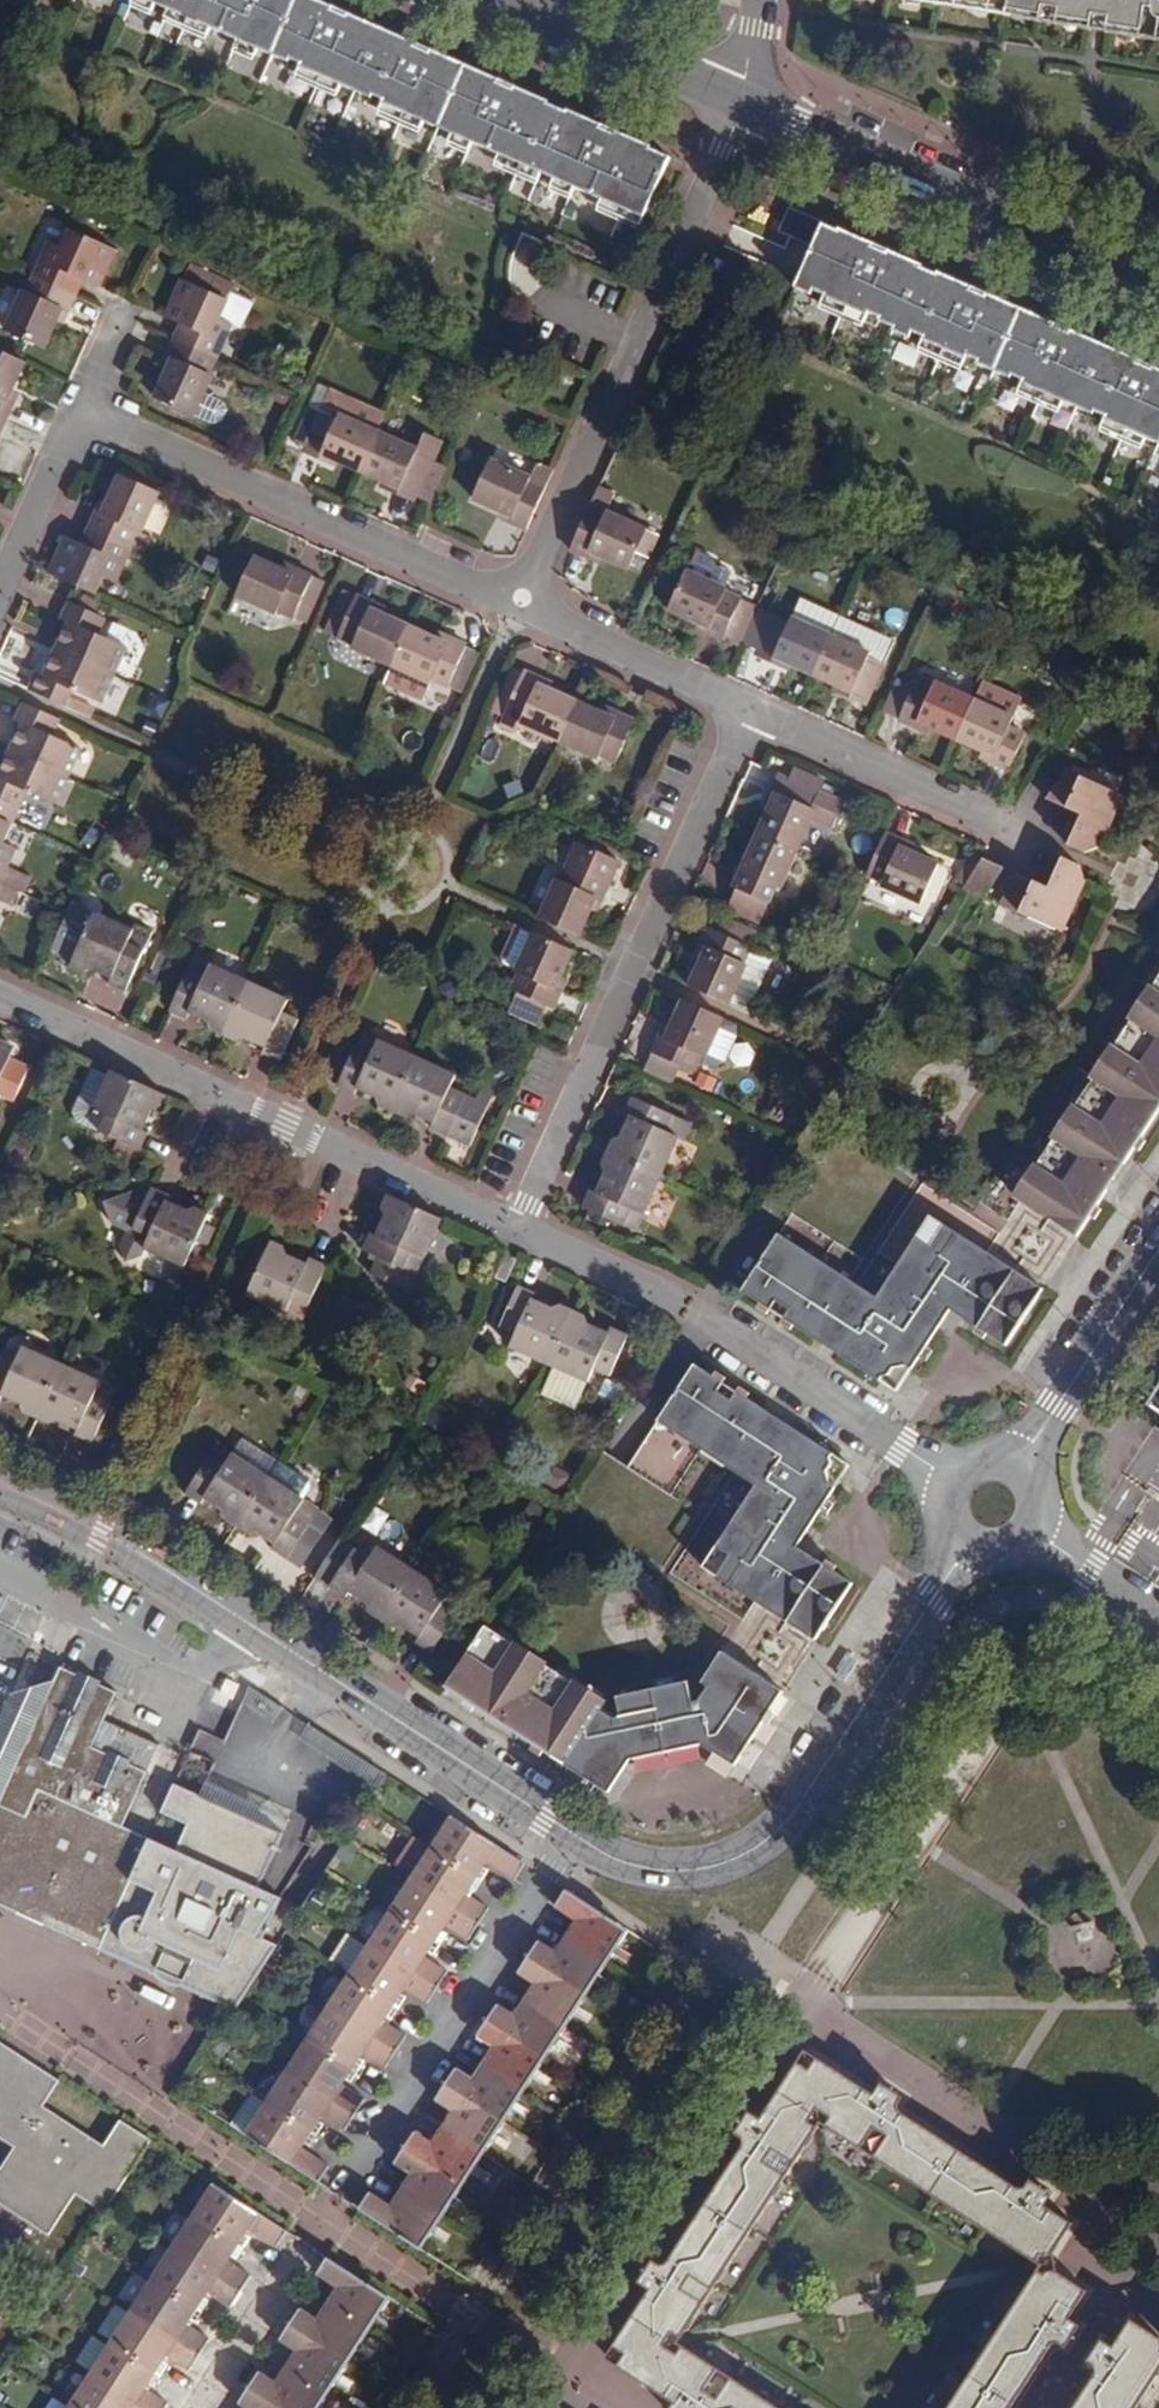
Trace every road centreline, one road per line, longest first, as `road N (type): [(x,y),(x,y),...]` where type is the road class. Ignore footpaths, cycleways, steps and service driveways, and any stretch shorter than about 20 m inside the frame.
road 1 (tertiary): [(562,1835),(181,1576),(0,1486)]
road 2 (tertiary): [(969,1548),(805,1795),(753,1849),(713,1868),(660,1875),(615,1866),(562,1835)]
road 3 (residential): [(514,1225),(742,703)]
road 4 (residential): [(514,1225),(0,998)]
road 5 (residential): [(523,598),(725,151),(740,101)]
road 6 (residential): [(80,409),(471,582),(523,598)]
road 7 (tertiary): [(740,101),(1158,288)]
road 8 (residential): [(562,1835),(338,2197)]
road 9 (residential): [(742,703),(1041,838)]
road 10 (residential): [(952,1479),(699,1319)]
road 11 (tertiary): [(503,0),(740,101)]
road 12 (tertiary): [(1022,1465),(1158,1249)]
road 13 (residential): [(523,598),(742,703)]
road 14 (residential): [(310,2241),(202,2407)]
road 15 (residential): [(0,583),(80,409)]
road 16 (residential): [(663,1295),(514,1225)]
road 17 (residential): [(1039,1524),(1158,1609)]

